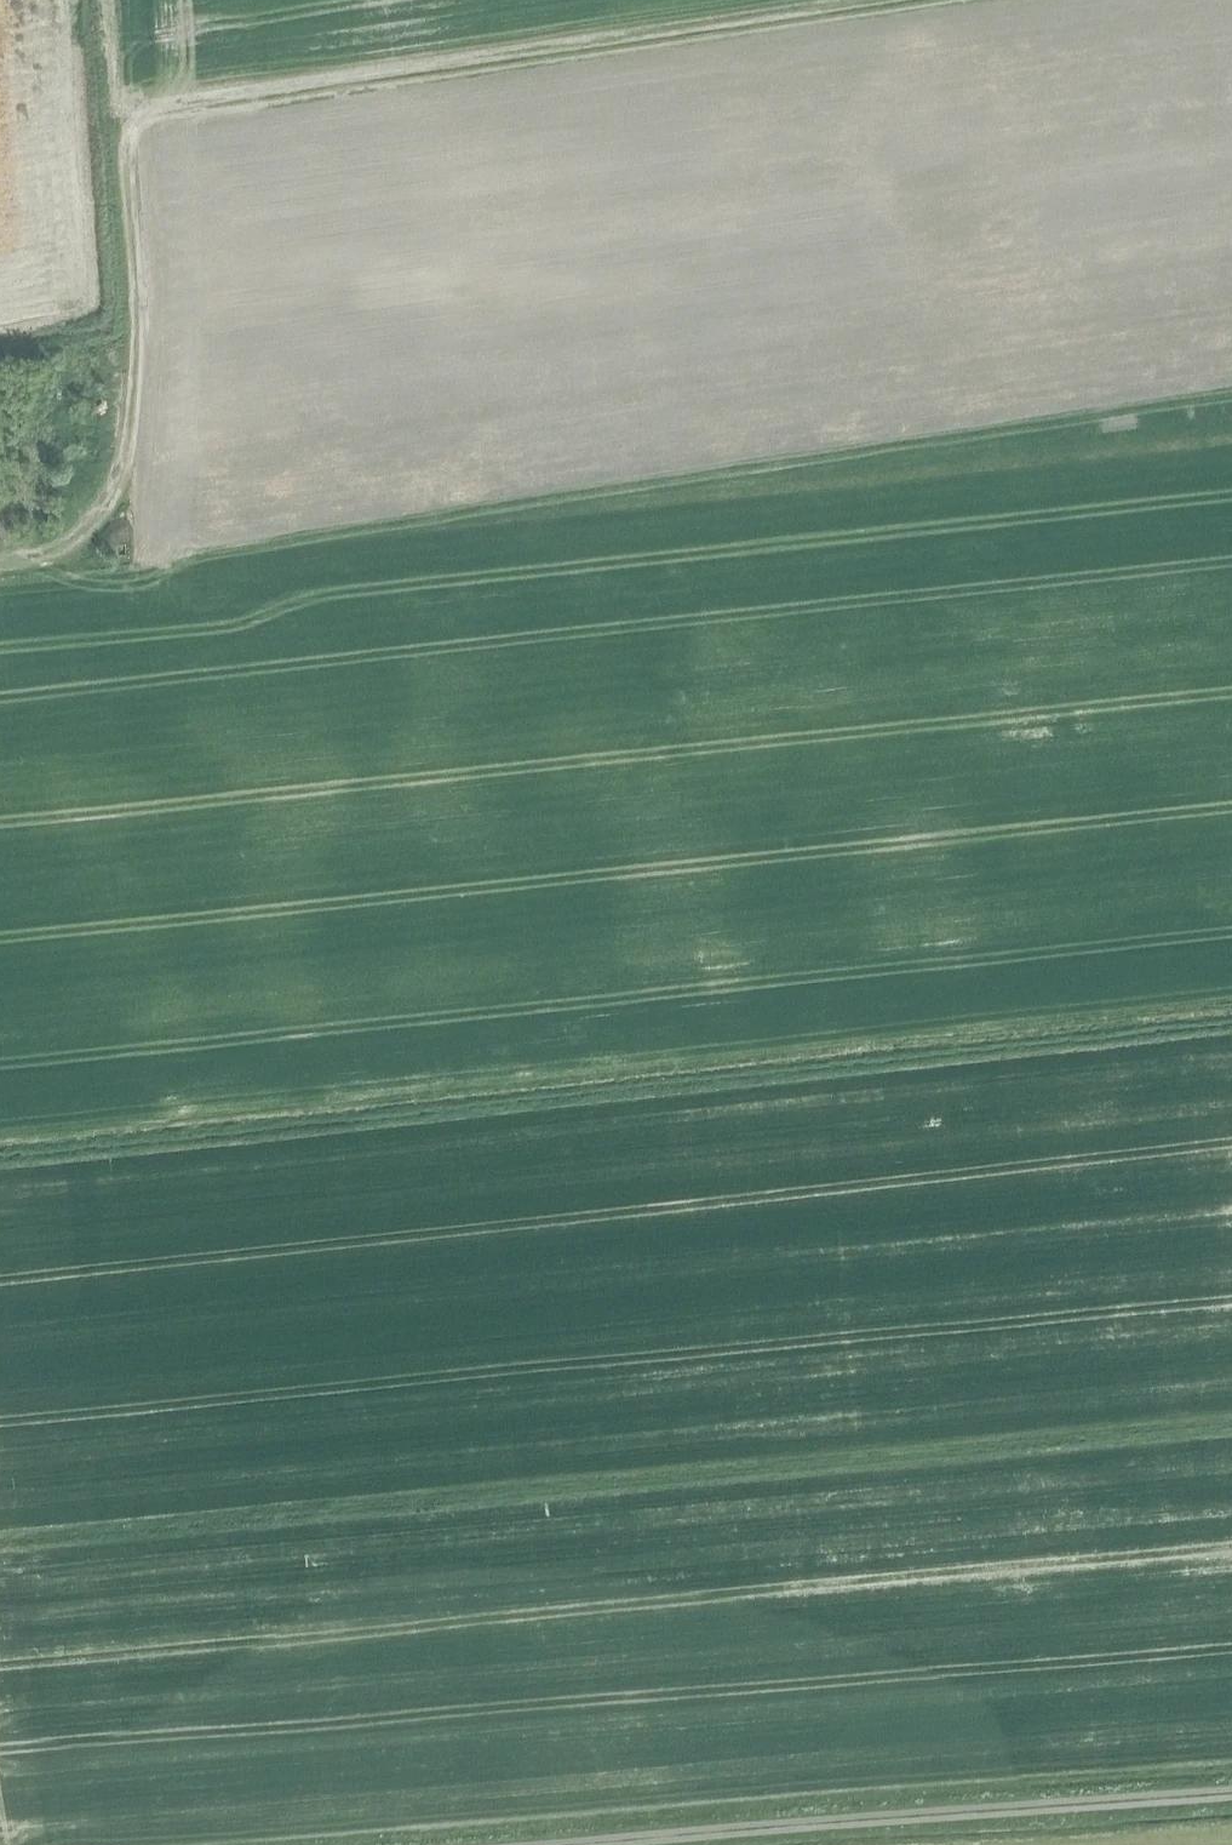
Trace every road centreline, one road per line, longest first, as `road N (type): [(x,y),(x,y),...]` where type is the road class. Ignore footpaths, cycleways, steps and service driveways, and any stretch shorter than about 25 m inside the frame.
road 1 (track): [(542,1844),(1231,1791)]

